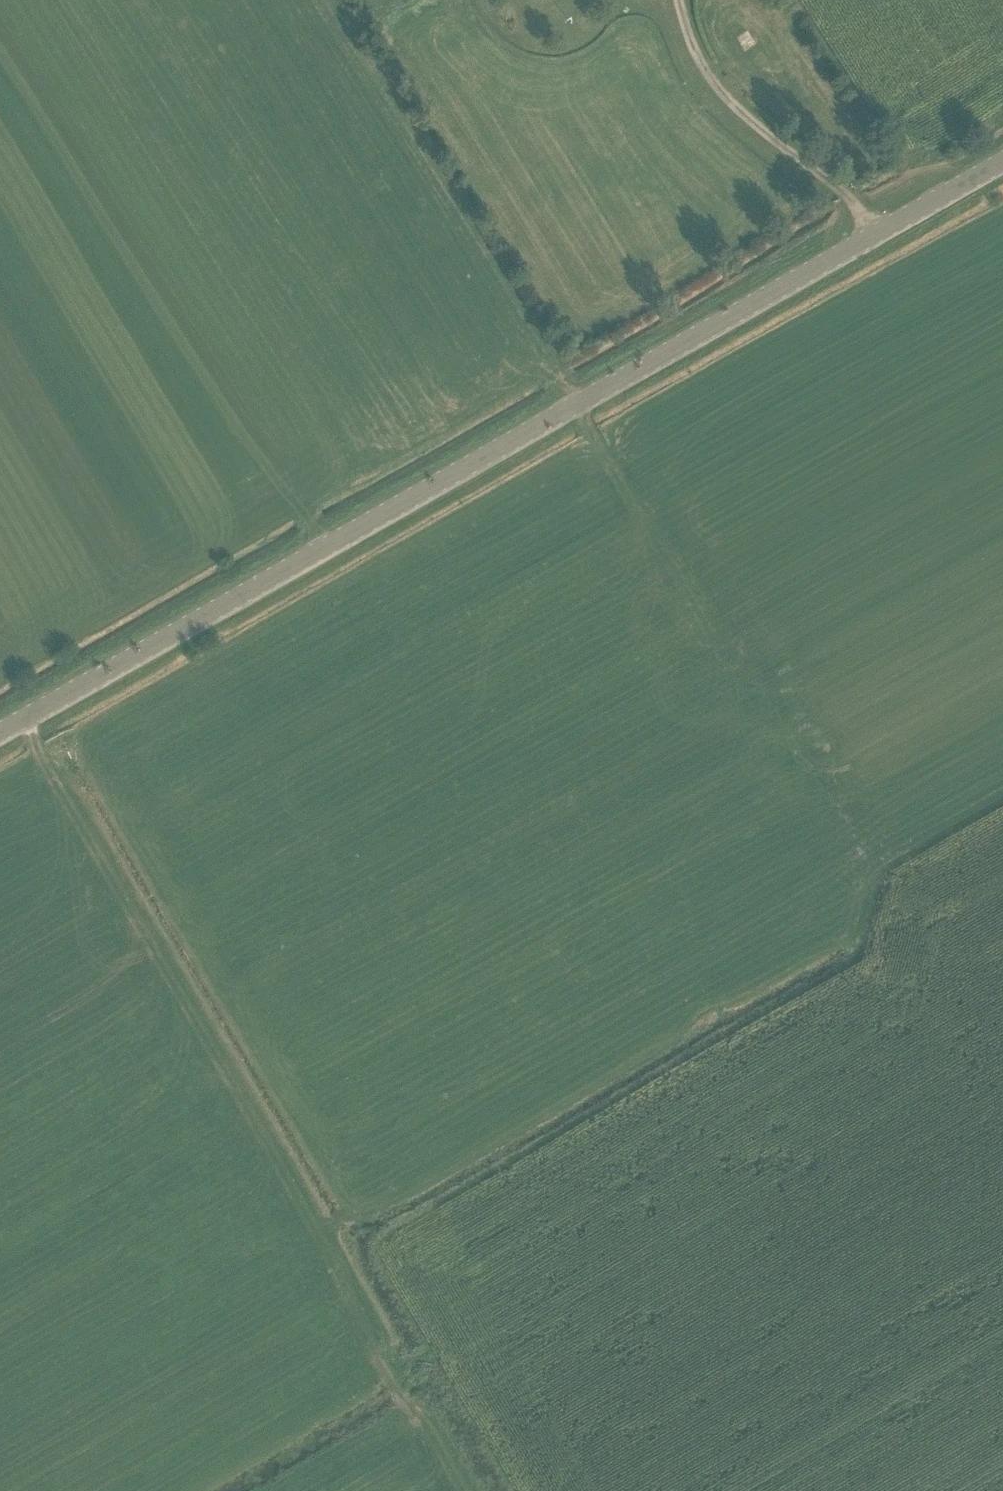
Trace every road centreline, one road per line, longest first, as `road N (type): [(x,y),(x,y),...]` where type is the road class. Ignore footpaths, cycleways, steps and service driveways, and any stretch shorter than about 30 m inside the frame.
road 1 (tertiary): [(0,732),(1002,162)]

